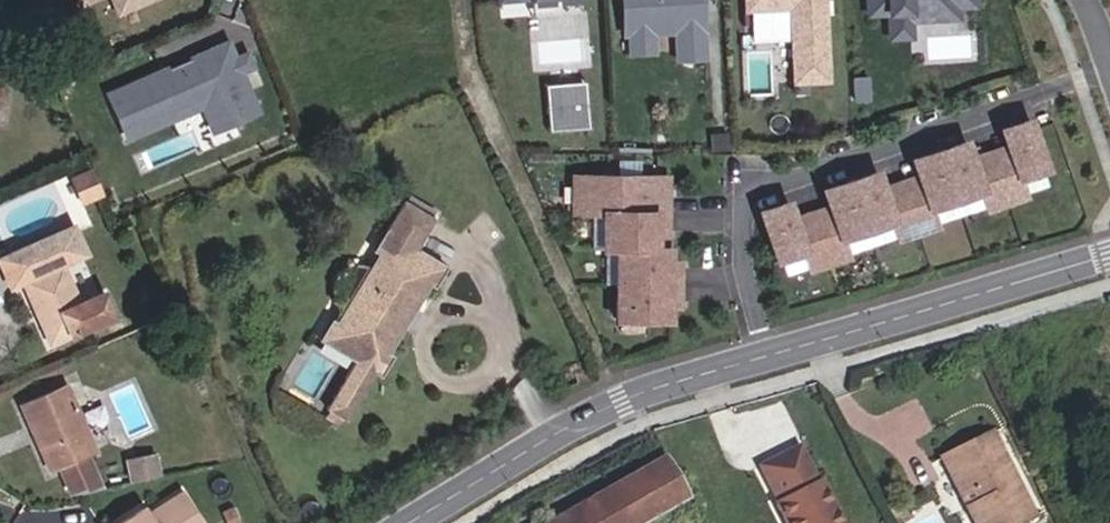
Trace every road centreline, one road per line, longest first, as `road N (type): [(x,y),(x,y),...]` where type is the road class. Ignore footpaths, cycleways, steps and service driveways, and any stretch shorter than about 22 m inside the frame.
road 1 (residential): [(1109,70),(754,193),(743,207),(742,261),(765,355)]
road 2 (unclassified): [(409,522),(620,402),(765,355)]
road 3 (unclassified): [(765,355),(1109,254)]

